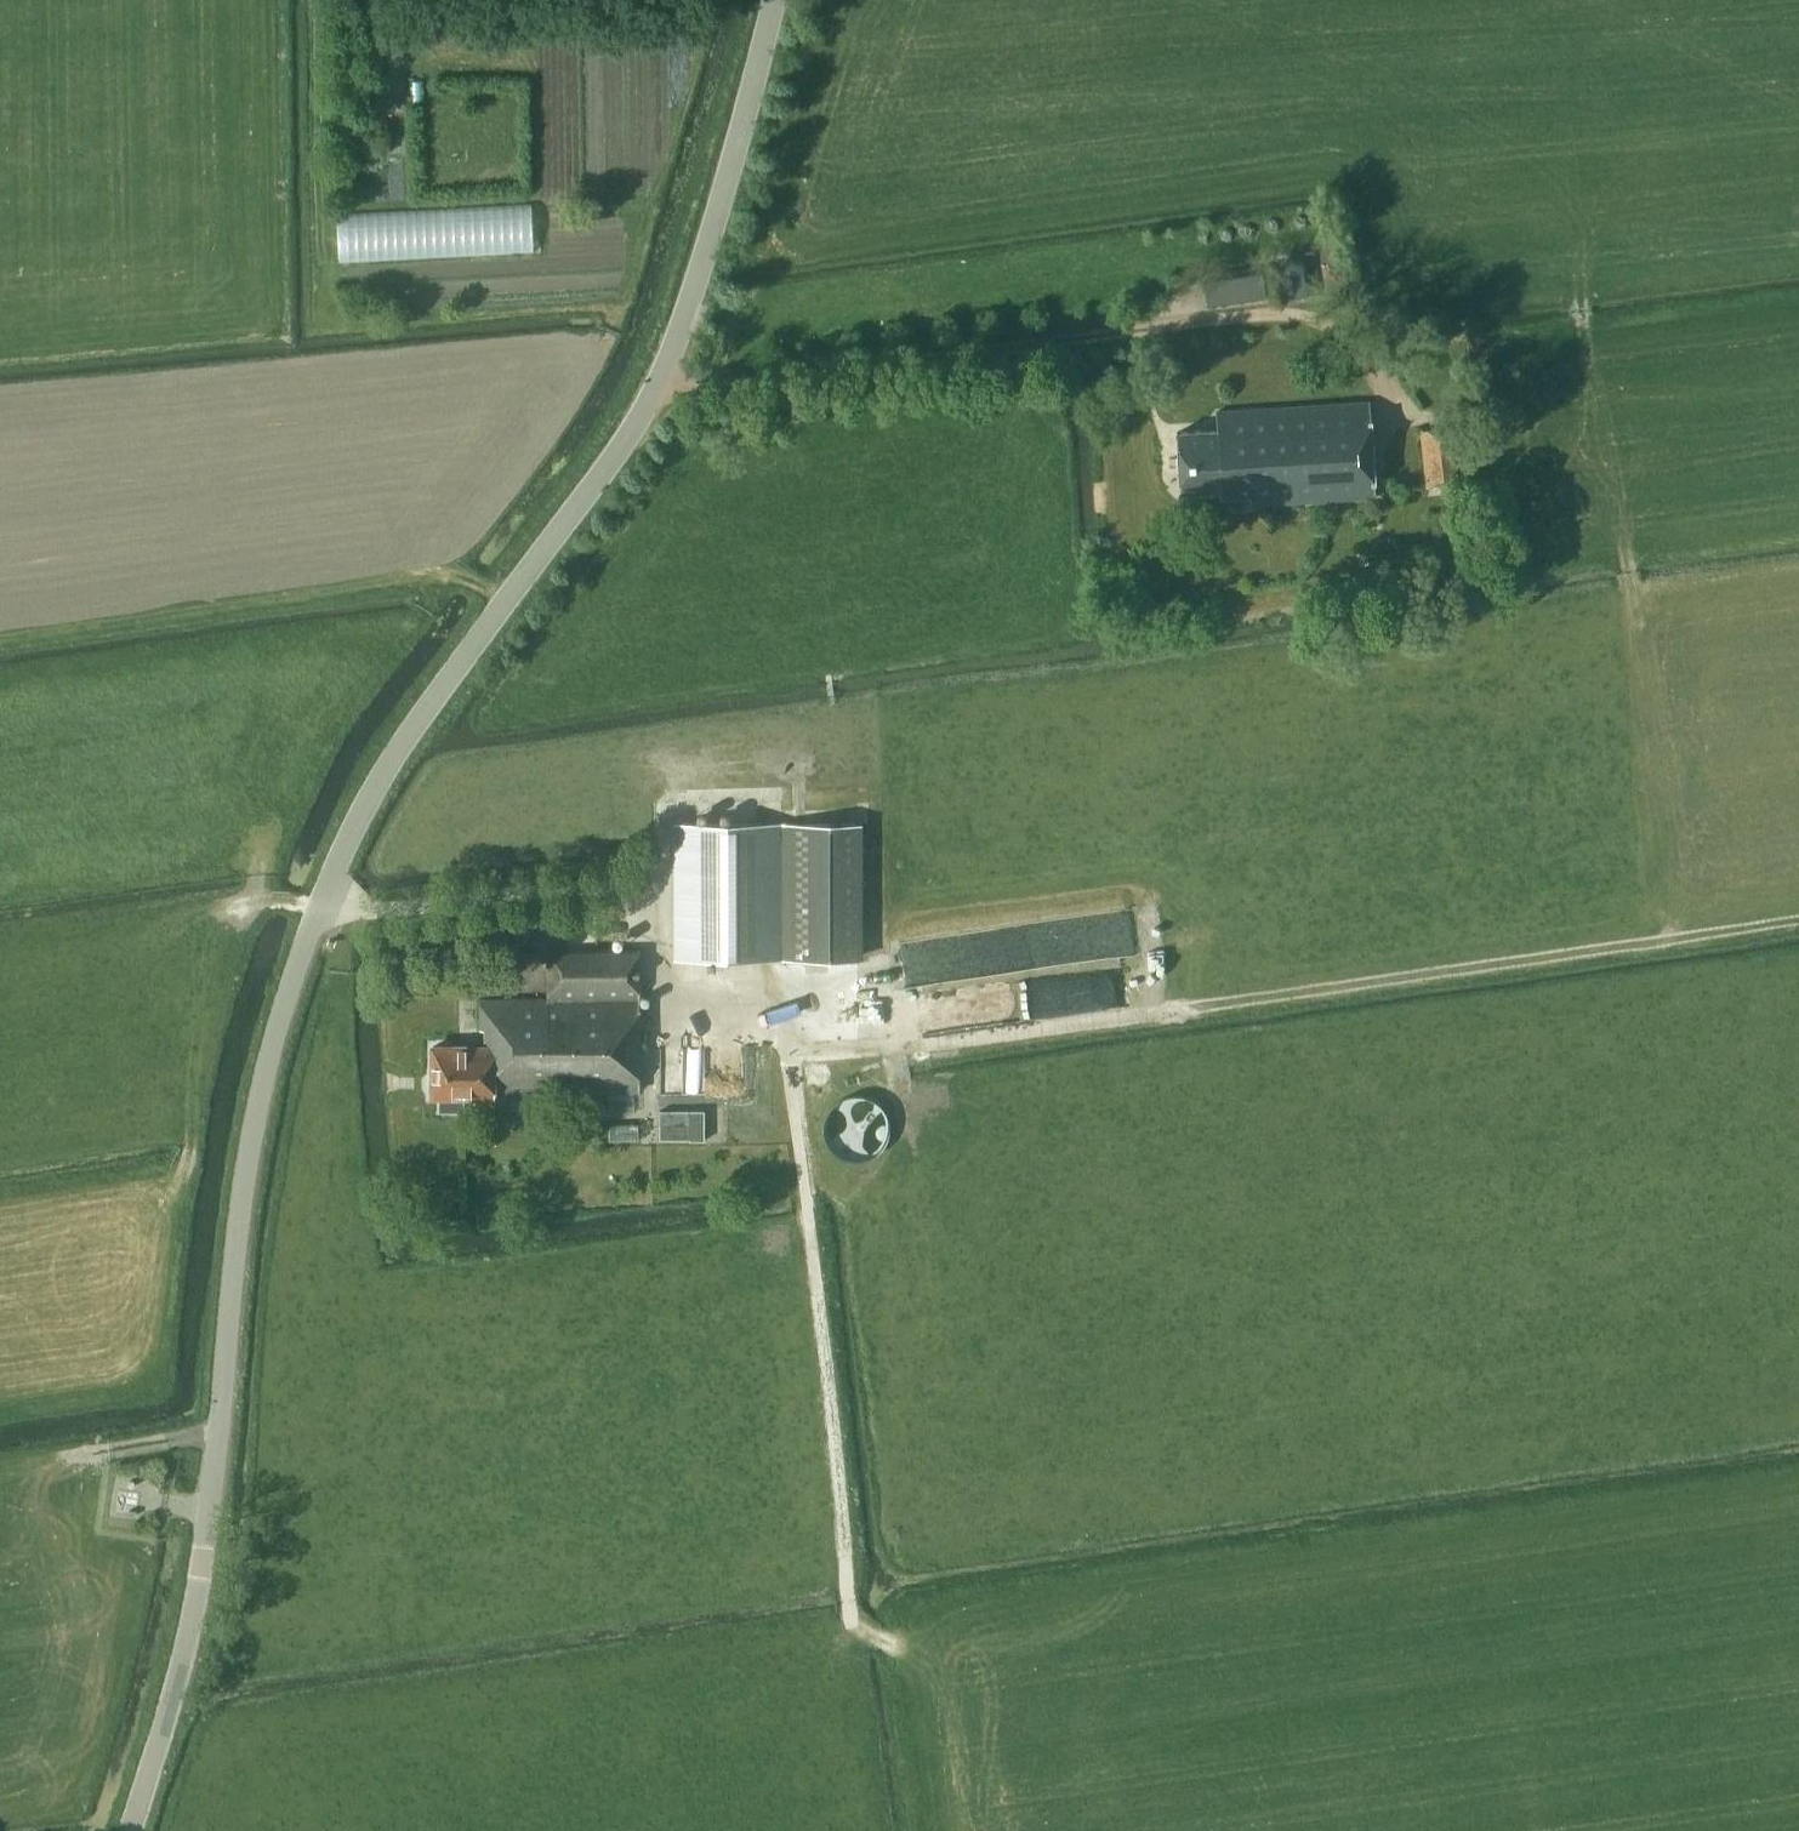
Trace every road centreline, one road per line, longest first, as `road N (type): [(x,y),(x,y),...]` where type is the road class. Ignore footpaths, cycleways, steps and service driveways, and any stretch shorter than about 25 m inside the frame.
road 1 (tertiary): [(129,1830),(203,1563),(255,1116),(307,935),(388,768),(660,383),(702,264),(772,0)]

